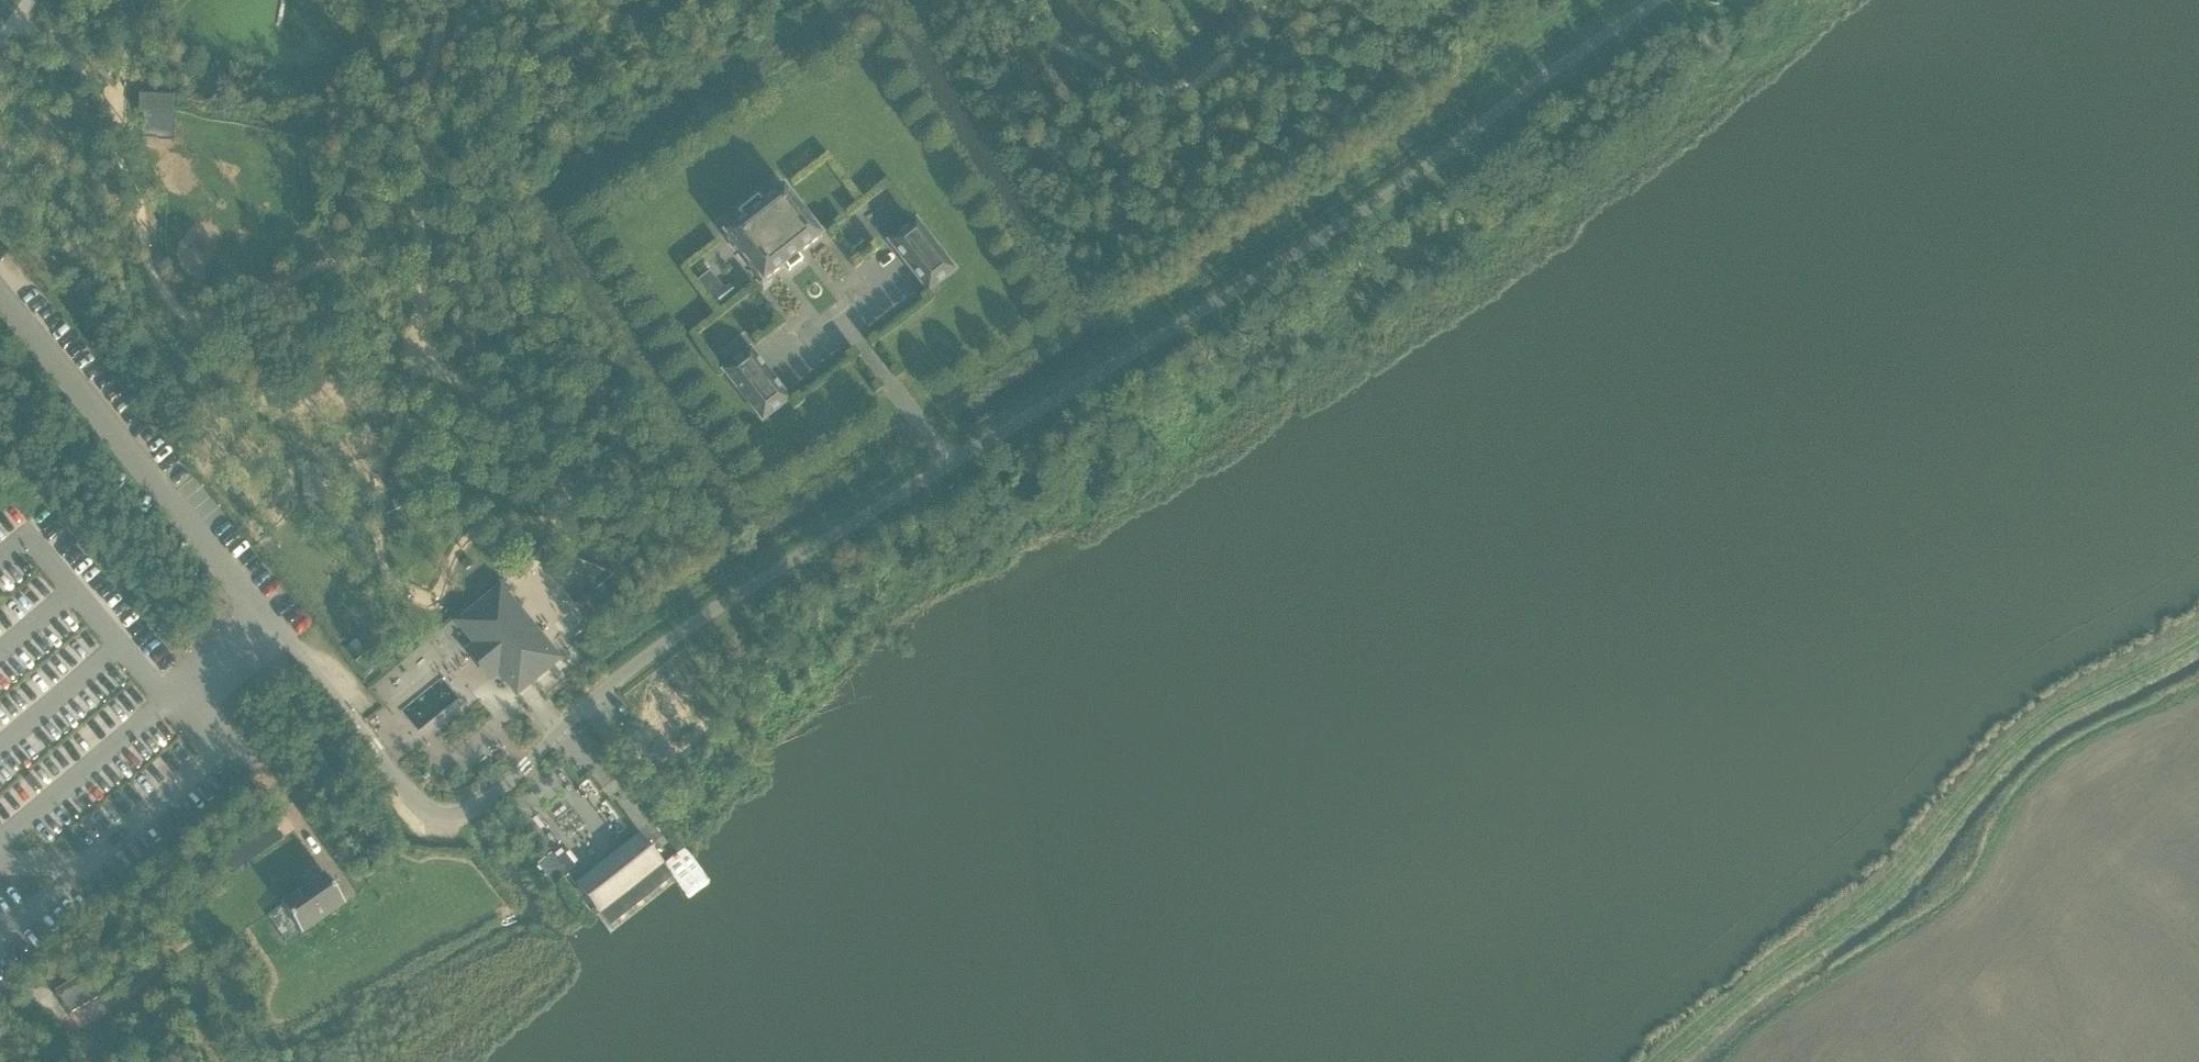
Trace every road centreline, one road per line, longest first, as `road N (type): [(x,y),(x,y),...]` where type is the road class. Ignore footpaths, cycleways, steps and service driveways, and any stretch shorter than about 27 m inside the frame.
road 1 (track): [(1661,1061),(1902,866),(2036,719),(2198,629)]

